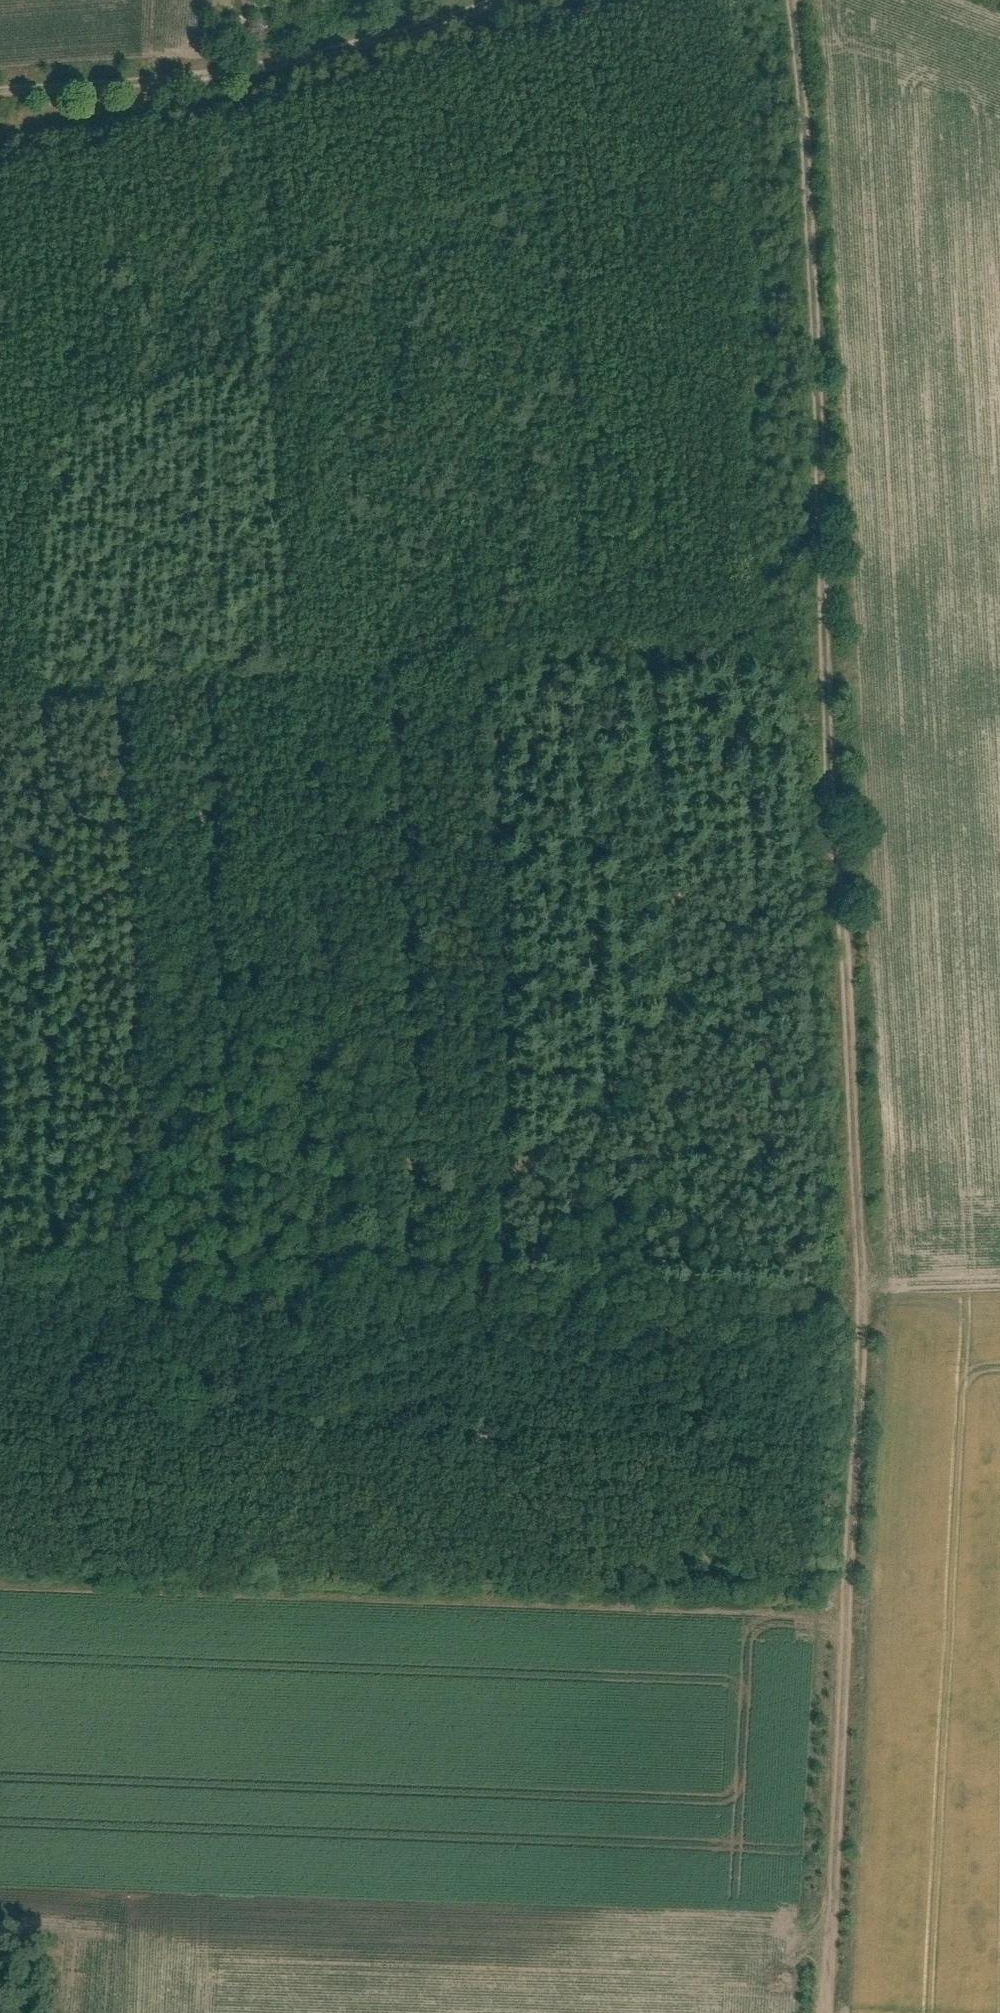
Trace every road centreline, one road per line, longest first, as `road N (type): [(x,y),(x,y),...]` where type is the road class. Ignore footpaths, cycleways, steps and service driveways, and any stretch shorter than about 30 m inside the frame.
road 1 (track): [(826,2012),(855,1287),(791,0)]
road 2 (track): [(826,600),(0,699)]
road 3 (track): [(514,0),(322,61),(0,94)]
road 4 (track): [(381,1930),(785,1939),(829,1962)]

